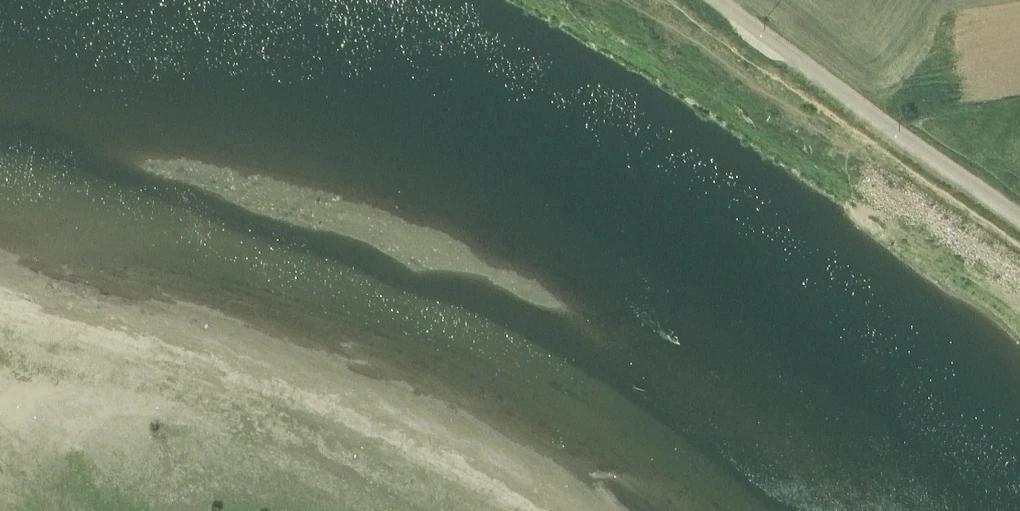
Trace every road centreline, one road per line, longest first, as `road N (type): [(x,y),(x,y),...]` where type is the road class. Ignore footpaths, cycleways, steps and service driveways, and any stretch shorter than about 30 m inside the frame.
road 1 (unclassified): [(1019,209),(727,0)]

